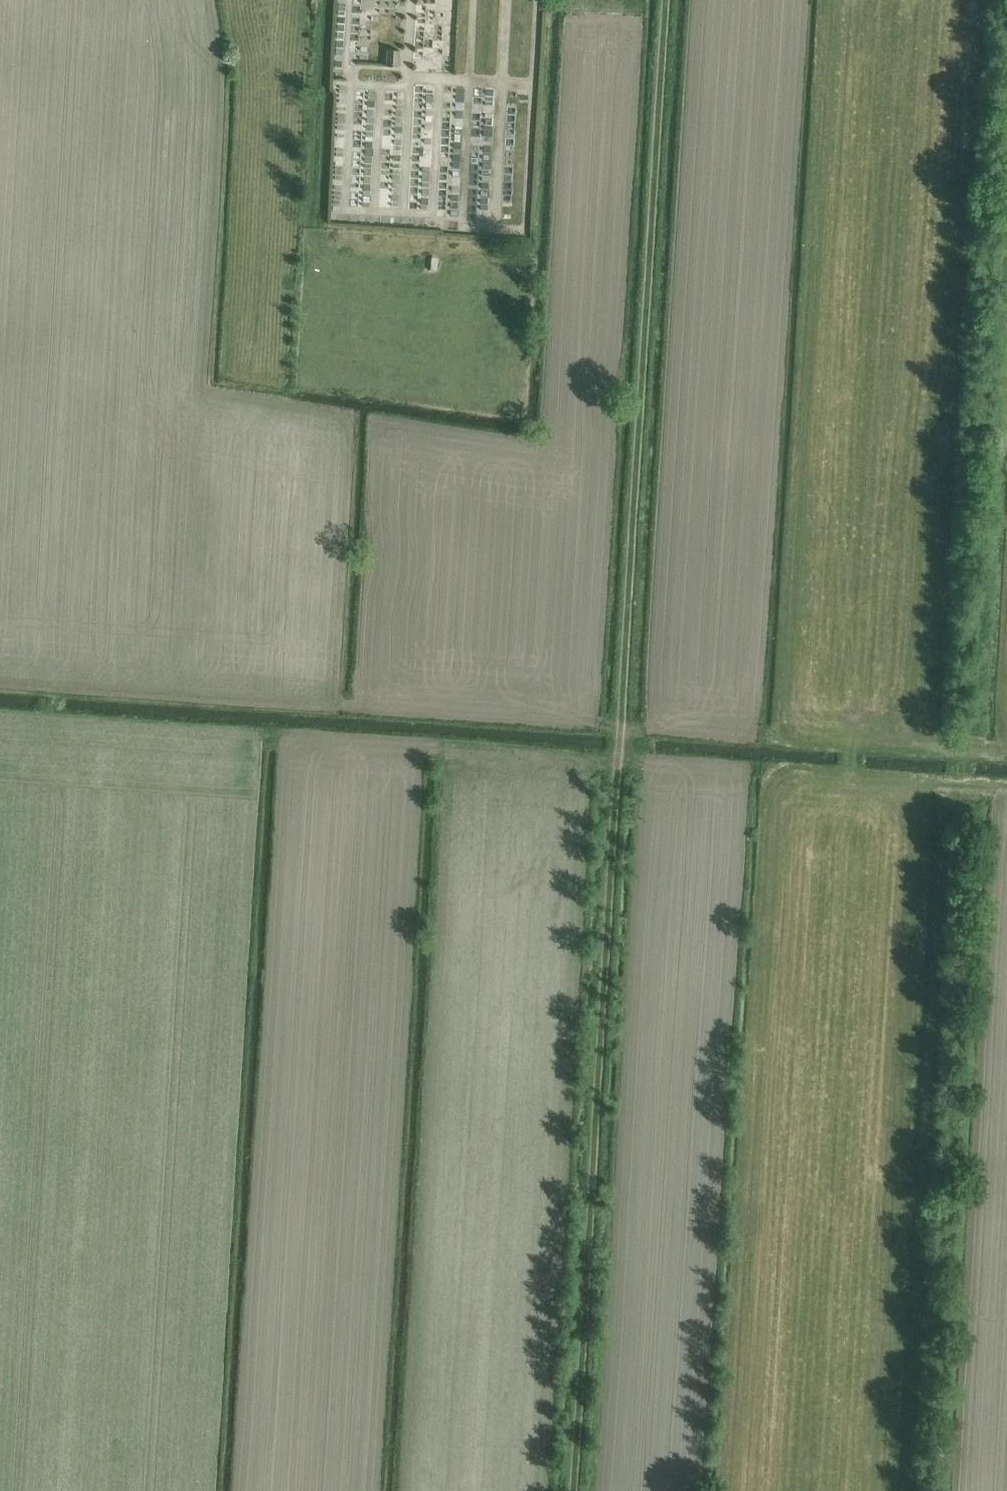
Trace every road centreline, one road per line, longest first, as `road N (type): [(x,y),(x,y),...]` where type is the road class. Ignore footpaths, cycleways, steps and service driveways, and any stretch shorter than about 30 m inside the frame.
road 1 (track): [(574,1490),(672,0)]

